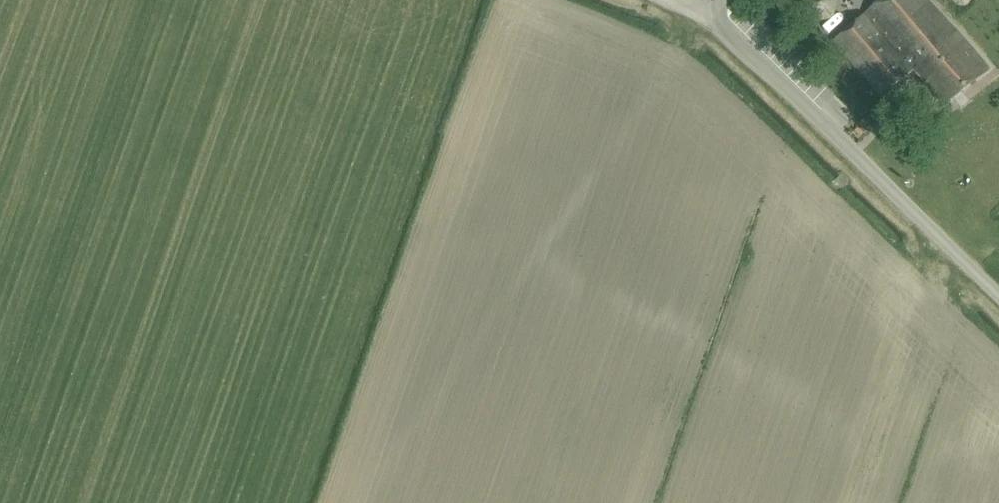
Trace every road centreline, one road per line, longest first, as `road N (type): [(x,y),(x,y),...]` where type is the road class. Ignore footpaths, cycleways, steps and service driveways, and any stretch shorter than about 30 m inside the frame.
road 1 (unclassified): [(998,298),(704,15)]

